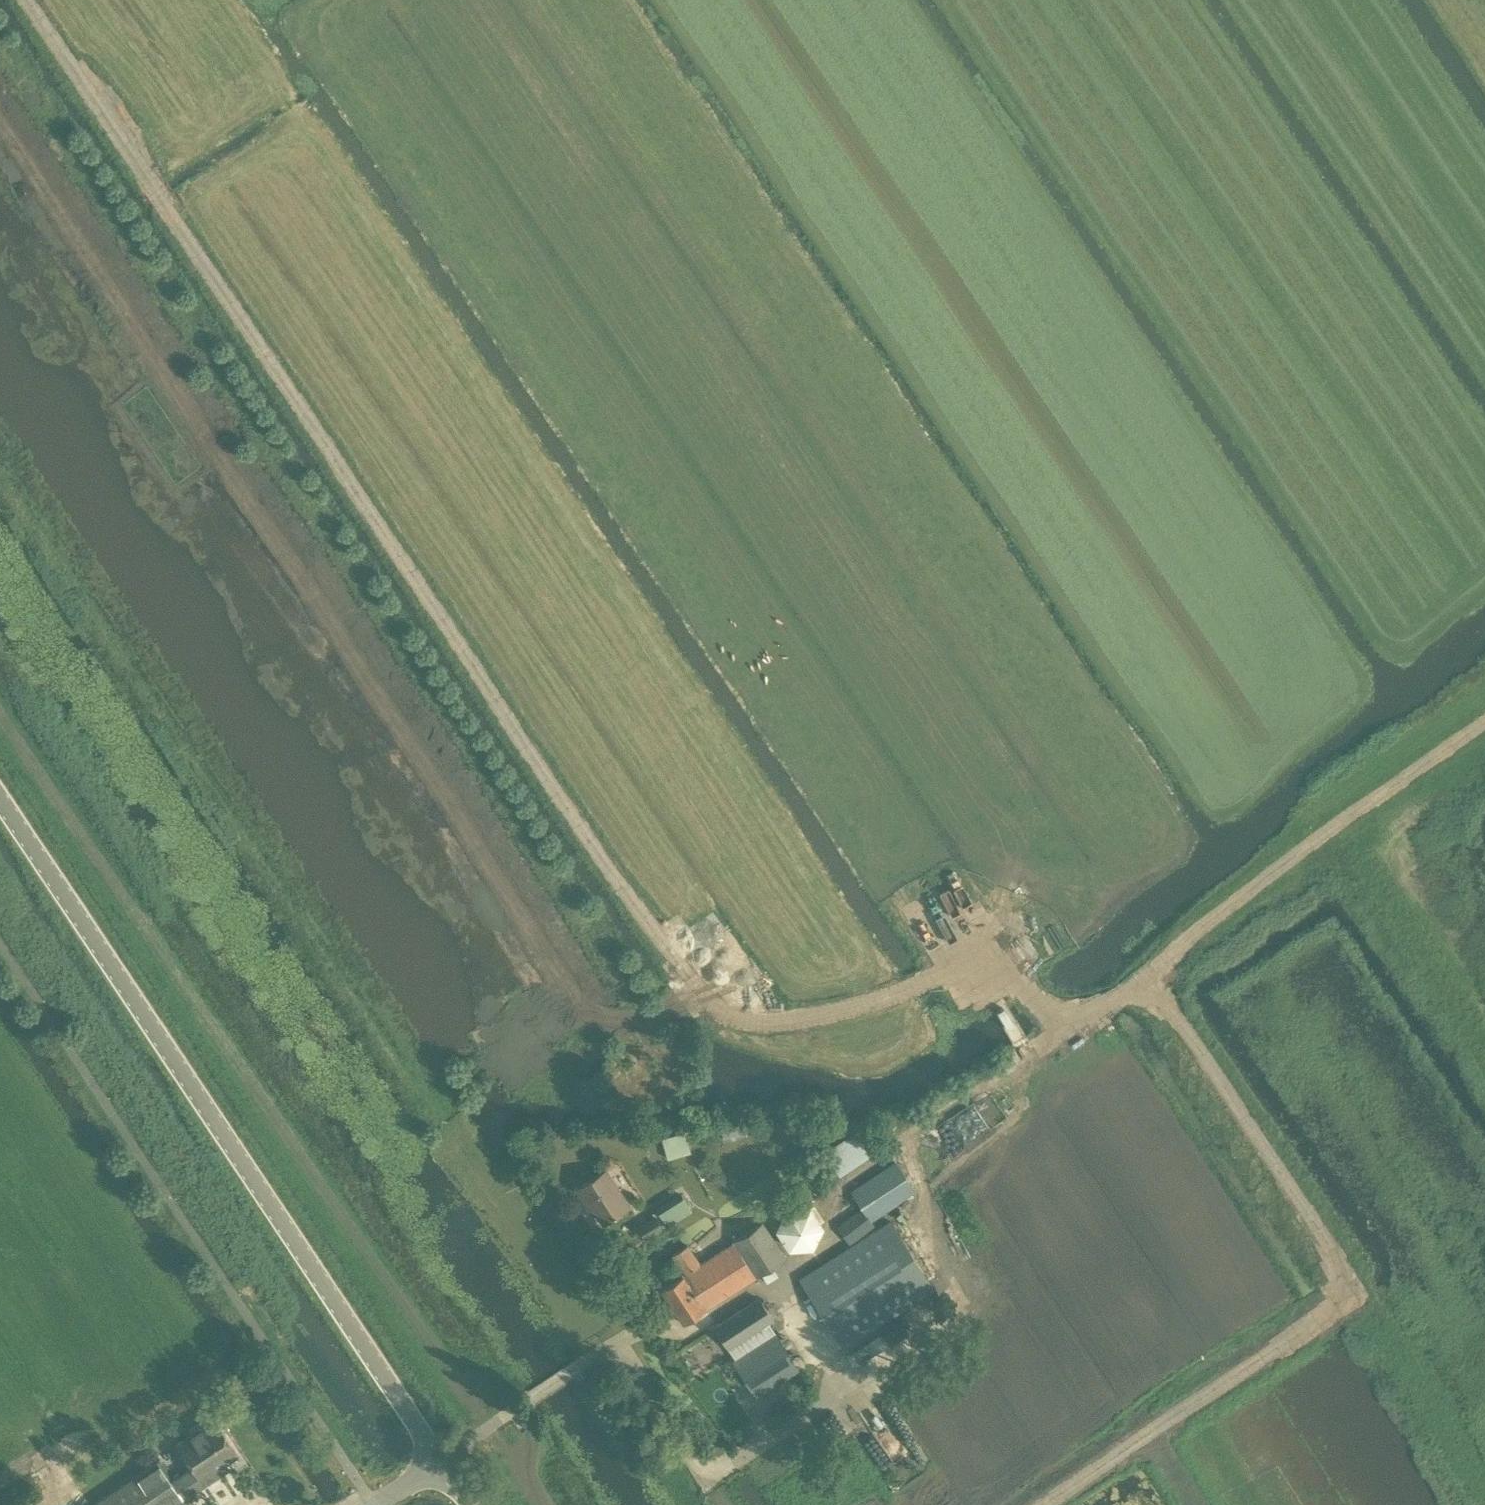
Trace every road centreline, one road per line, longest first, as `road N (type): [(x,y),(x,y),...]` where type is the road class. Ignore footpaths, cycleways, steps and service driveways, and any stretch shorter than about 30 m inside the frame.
road 1 (tertiary): [(0,797),(471,1504)]
road 2 (track): [(972,1307),(710,1475),(700,1472),(618,1342)]

